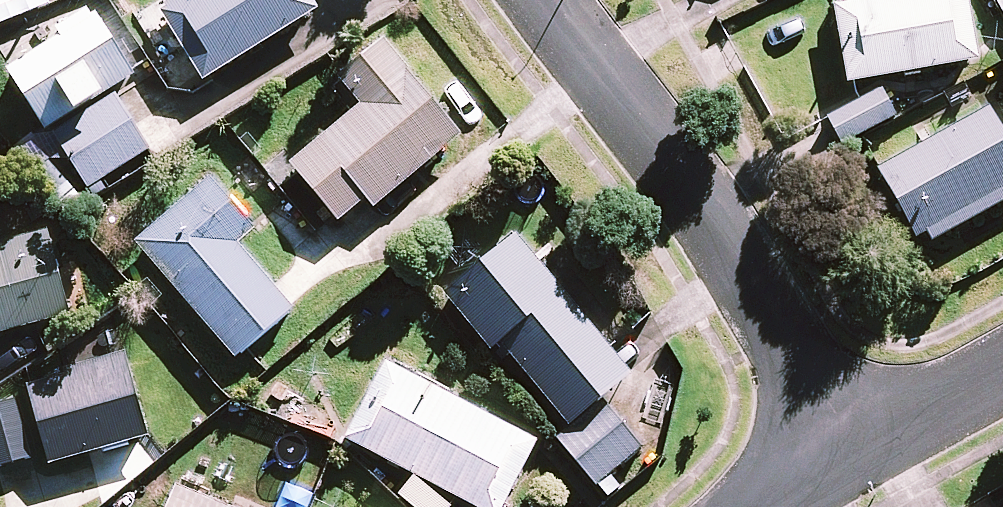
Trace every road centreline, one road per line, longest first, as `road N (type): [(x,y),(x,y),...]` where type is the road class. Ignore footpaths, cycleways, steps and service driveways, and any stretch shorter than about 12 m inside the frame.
road 1 (residential): [(549,0),(848,442)]
road 2 (residential): [(1002,370),(848,442)]

